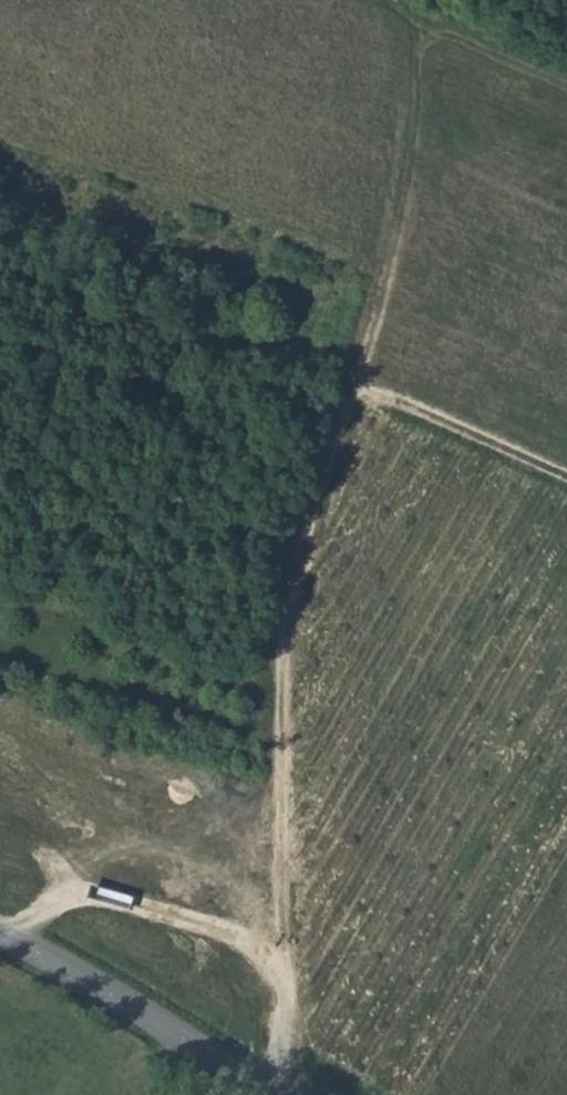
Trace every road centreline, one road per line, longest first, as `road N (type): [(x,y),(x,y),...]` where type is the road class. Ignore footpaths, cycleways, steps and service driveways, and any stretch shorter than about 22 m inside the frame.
road 1 (track): [(286,1094),(298,1055),(283,793),(296,592),(333,434),(393,248),(414,92),(413,0)]
road 2 (tertiary): [(285,1094),(0,931)]
road 3 (track): [(566,483),(355,385)]

